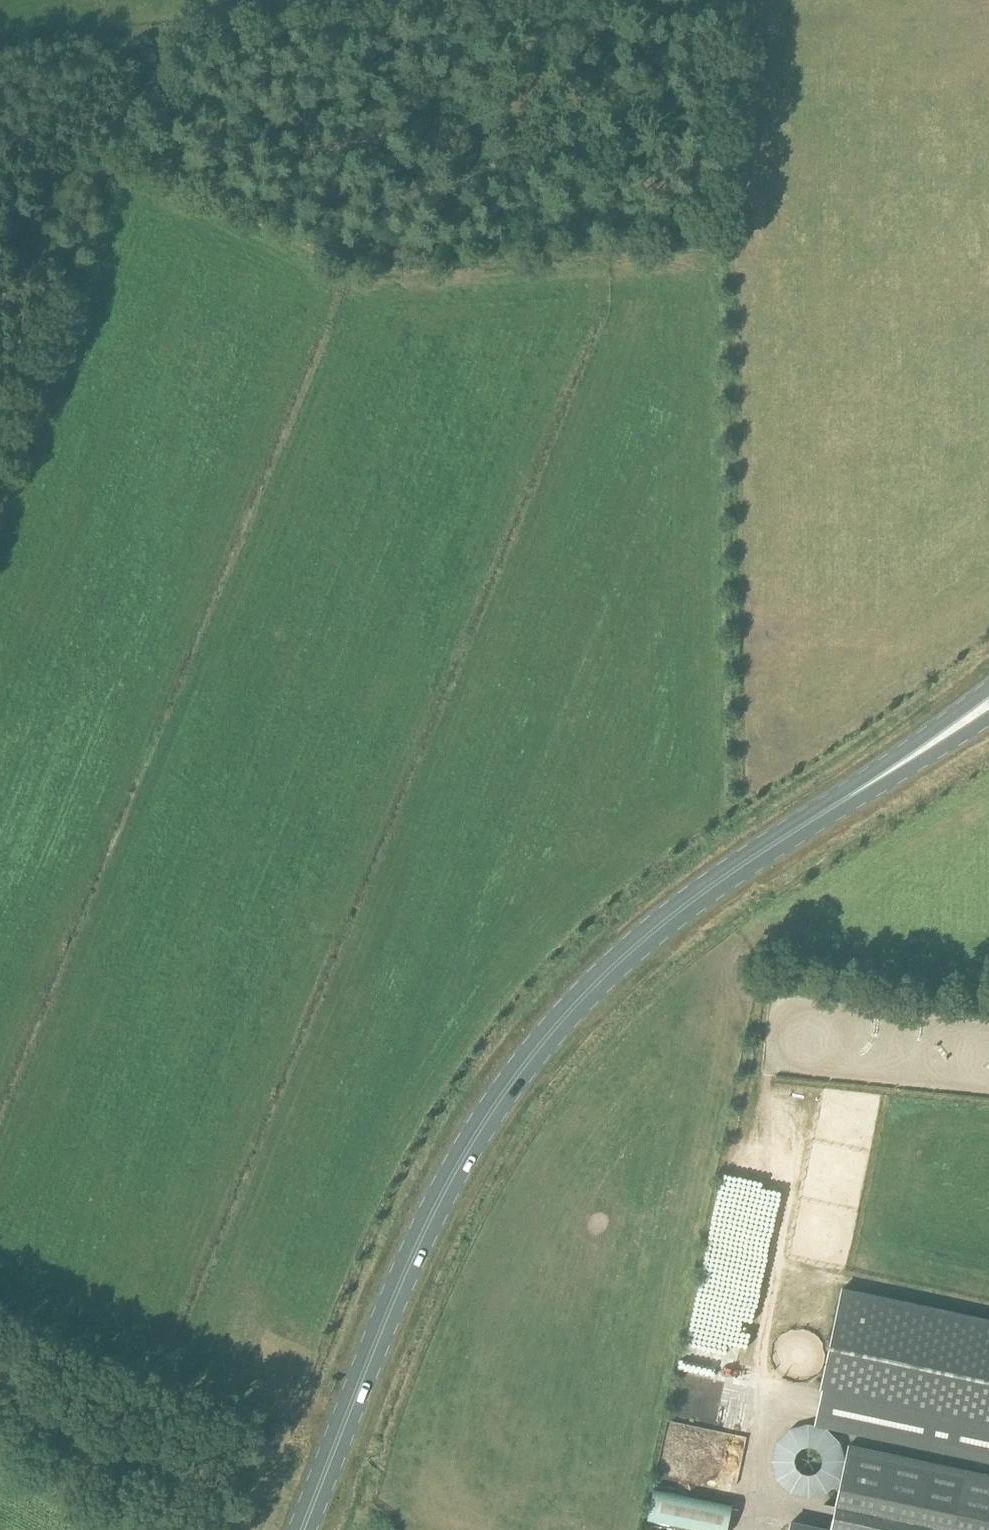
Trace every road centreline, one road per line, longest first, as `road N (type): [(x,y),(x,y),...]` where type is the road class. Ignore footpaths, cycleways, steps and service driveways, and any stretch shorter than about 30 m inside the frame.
road 1 (primary): [(302,1529),(434,1209),(475,1137),(576,1004),(701,891),(988,704)]

